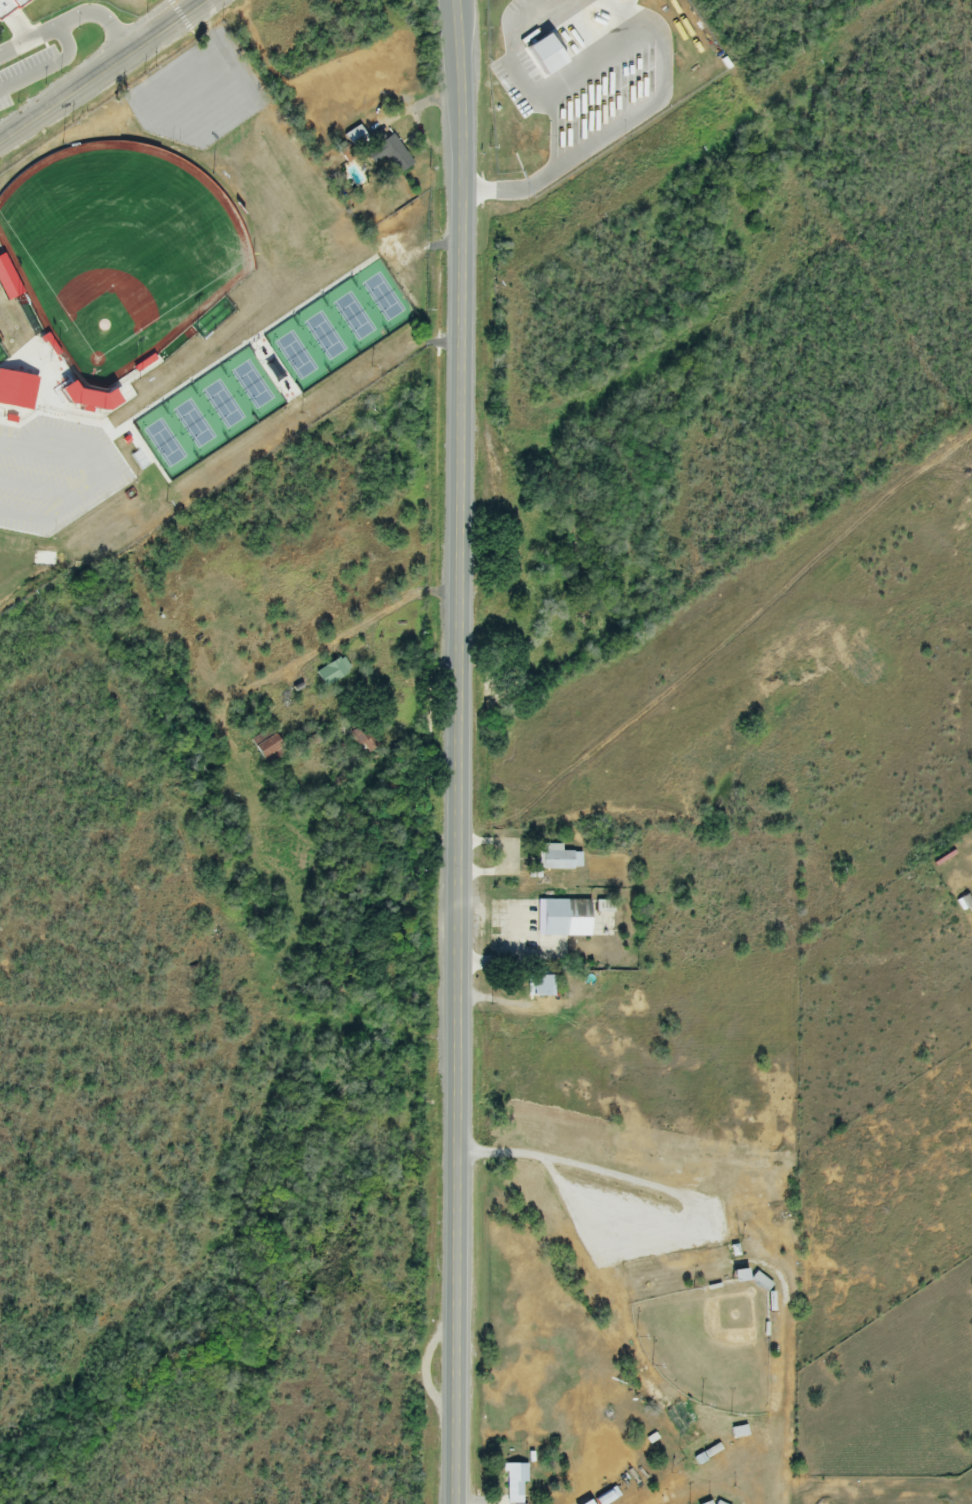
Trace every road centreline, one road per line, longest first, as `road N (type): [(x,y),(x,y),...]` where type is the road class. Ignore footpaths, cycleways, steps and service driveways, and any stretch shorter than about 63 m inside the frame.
road 1 (primary): [(458,1503),(458,0)]
road 2 (tertiary): [(208,0),(0,143)]

